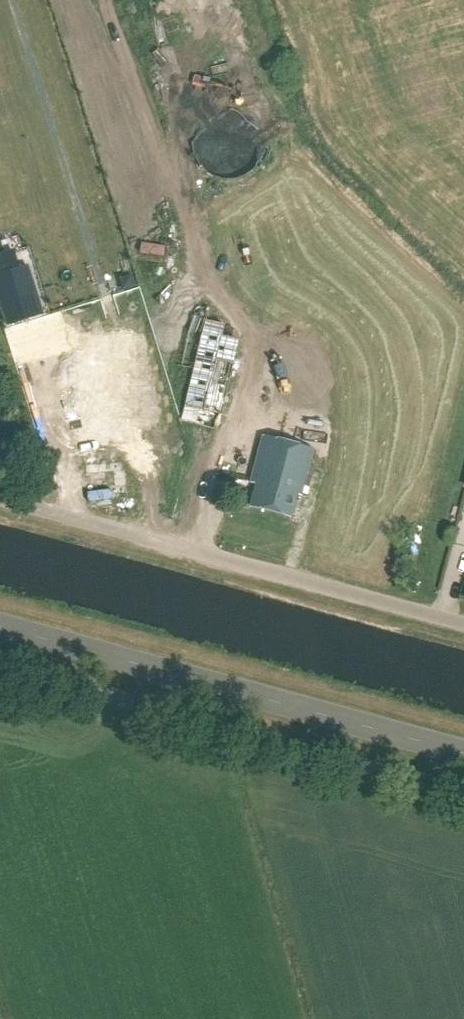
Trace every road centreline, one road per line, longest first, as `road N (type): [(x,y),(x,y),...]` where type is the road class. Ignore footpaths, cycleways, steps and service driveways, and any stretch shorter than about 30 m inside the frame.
road 1 (tertiary): [(463,749),(0,622)]
road 2 (unclassified): [(463,622),(0,496)]

